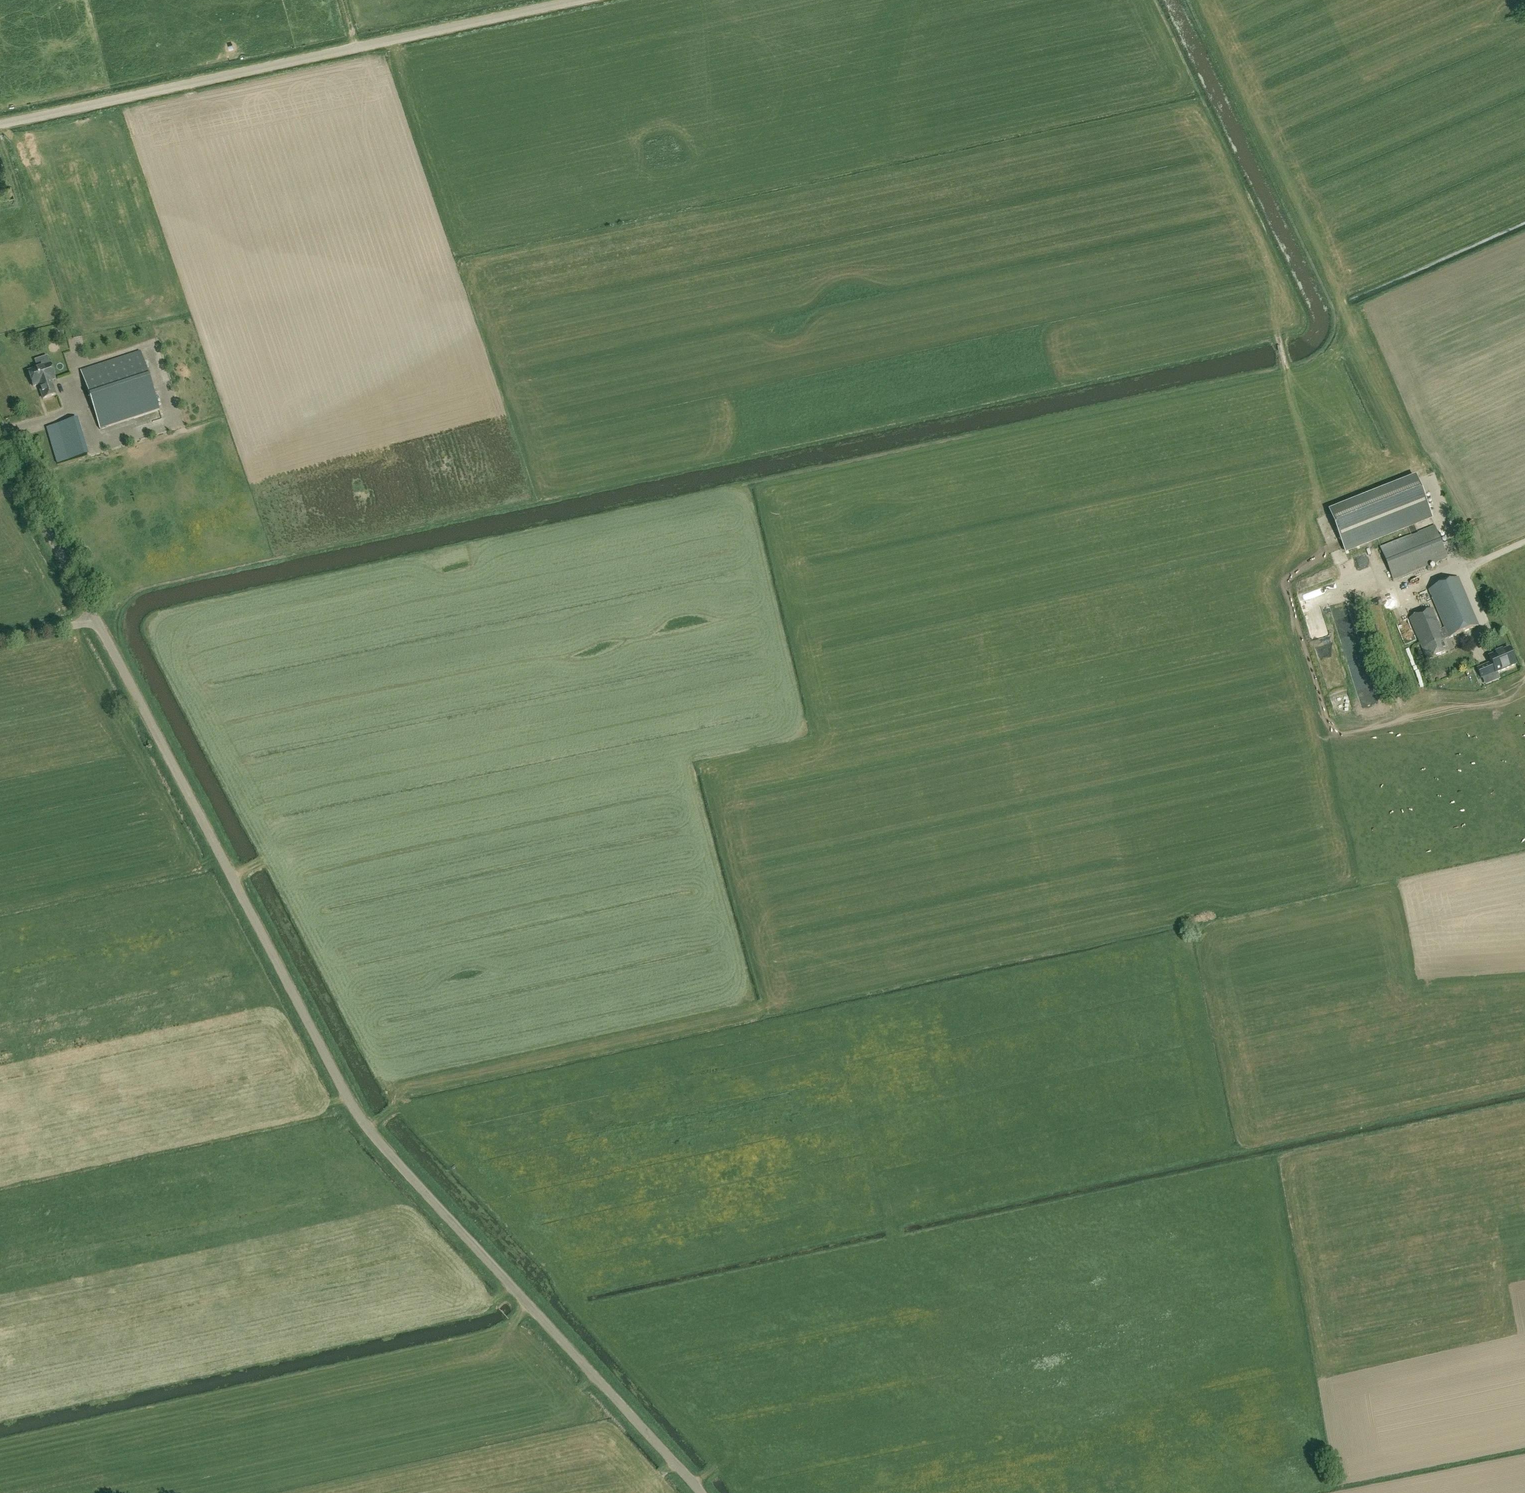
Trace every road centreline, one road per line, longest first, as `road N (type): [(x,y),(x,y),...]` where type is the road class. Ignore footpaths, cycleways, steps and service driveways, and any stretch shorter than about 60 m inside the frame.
road 1 (unclassified): [(700,1492),(357,1113),(0,444)]
road 2 (unclassified): [(0,126),(582,0)]

